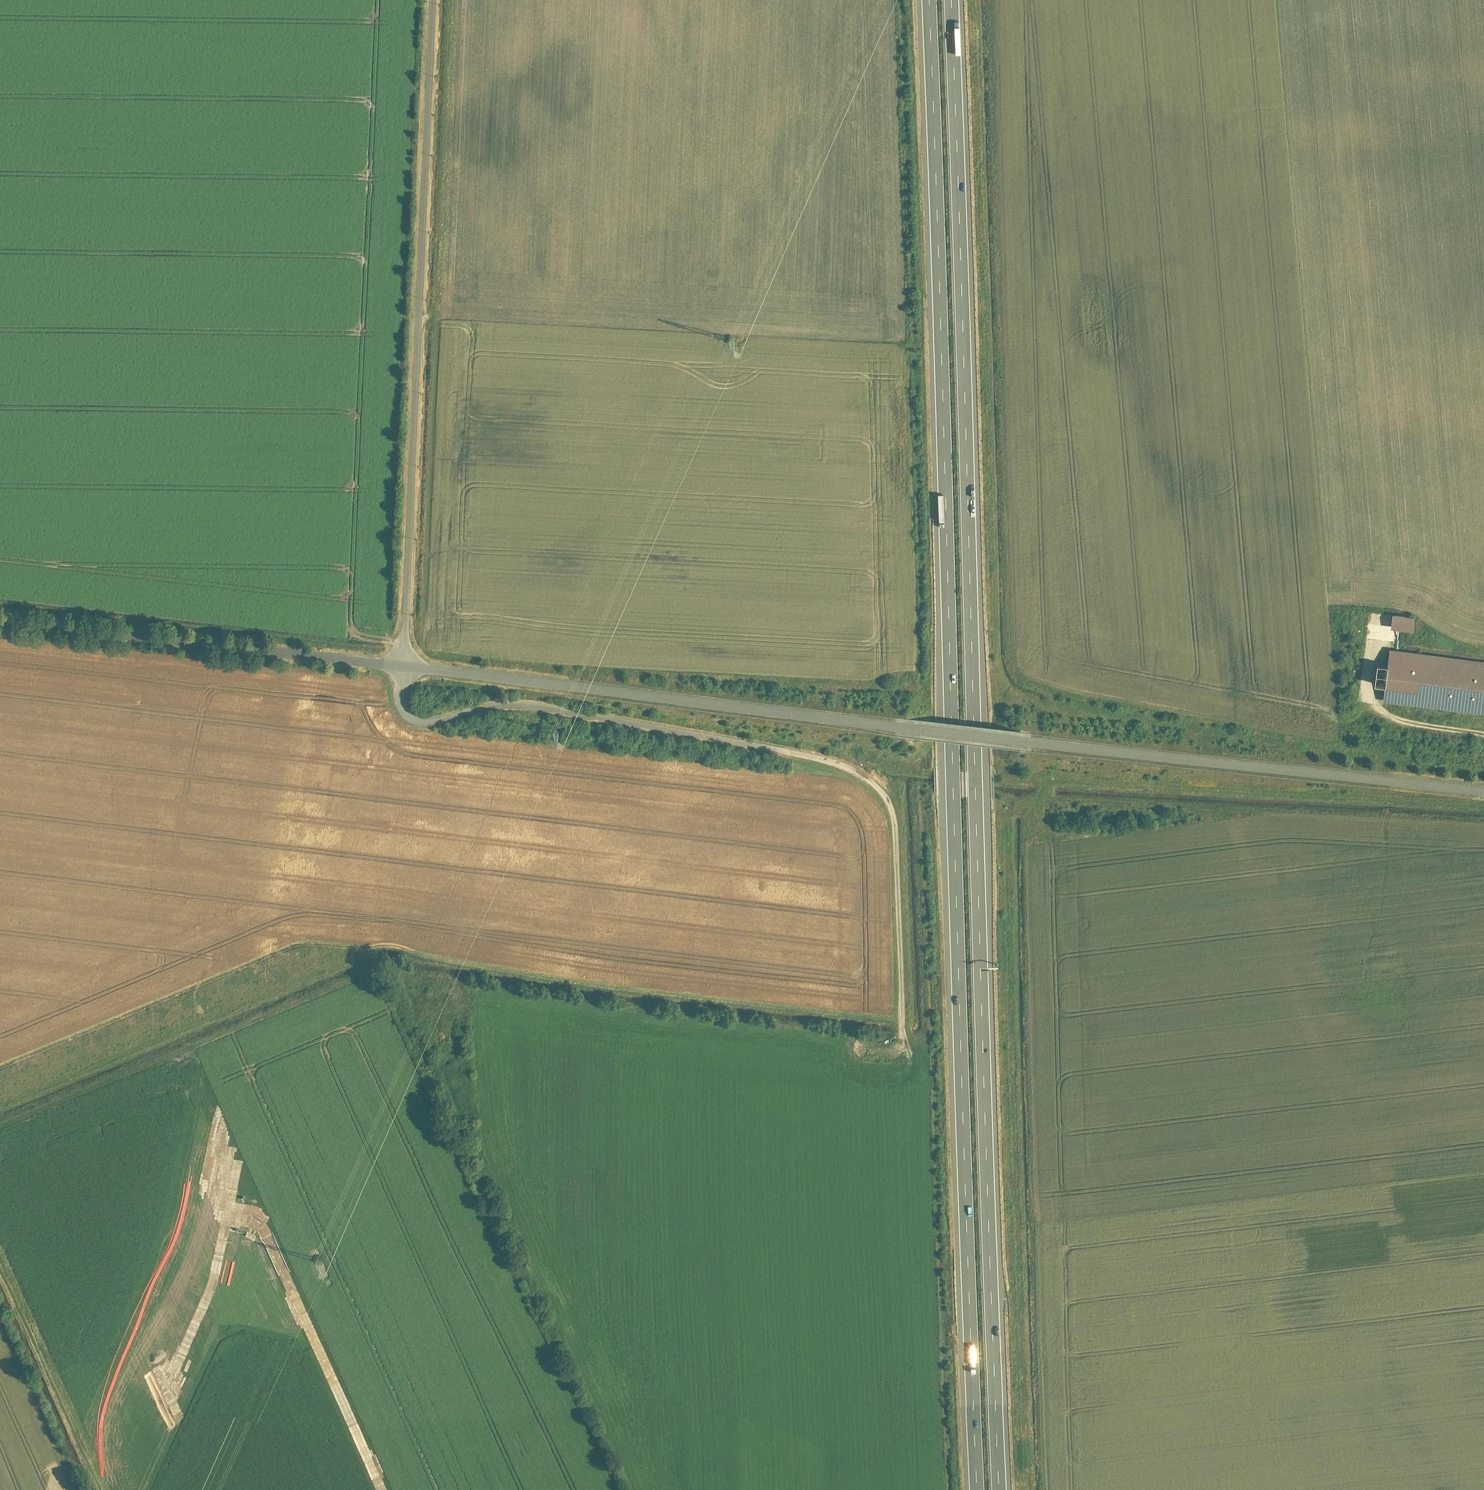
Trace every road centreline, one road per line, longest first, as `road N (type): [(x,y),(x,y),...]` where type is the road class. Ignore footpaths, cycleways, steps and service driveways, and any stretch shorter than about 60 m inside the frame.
road 1 (motorway): [(930,0),(978,1489)]
road 2 (motorway): [(1000,1489),(953,0)]
road 3 (residential): [(433,0),(402,667)]
road 4 (unclassified): [(898,726),(1483,790)]
road 5 (residential): [(402,667),(898,726)]
road 6 (residential): [(0,620),(402,667)]
road 7 (track): [(779,747),(852,763),(892,801),(903,1016)]

